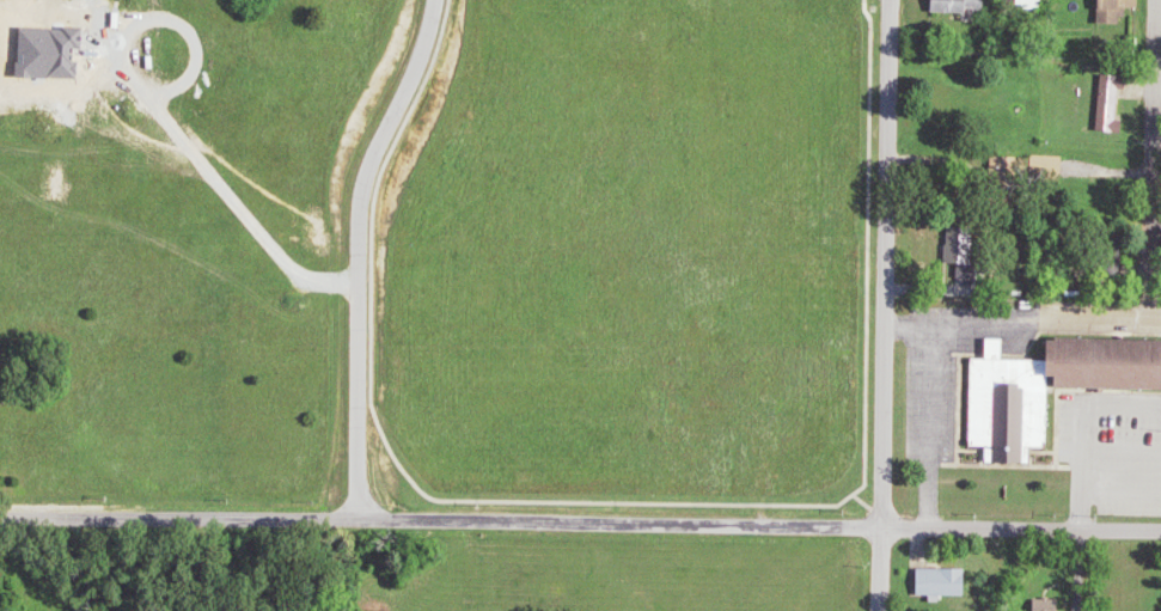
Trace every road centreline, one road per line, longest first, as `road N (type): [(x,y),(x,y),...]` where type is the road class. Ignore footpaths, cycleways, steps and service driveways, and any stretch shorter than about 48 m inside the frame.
road 1 (residential): [(1160,530),(493,519)]
road 2 (residential): [(878,610),(889,0)]
road 3 (residential): [(353,515),(356,215),(432,29),(432,0)]
road 4 (residential): [(493,519),(0,515)]
road 5 (residential): [(1158,0),(1149,323),(1160,324)]

